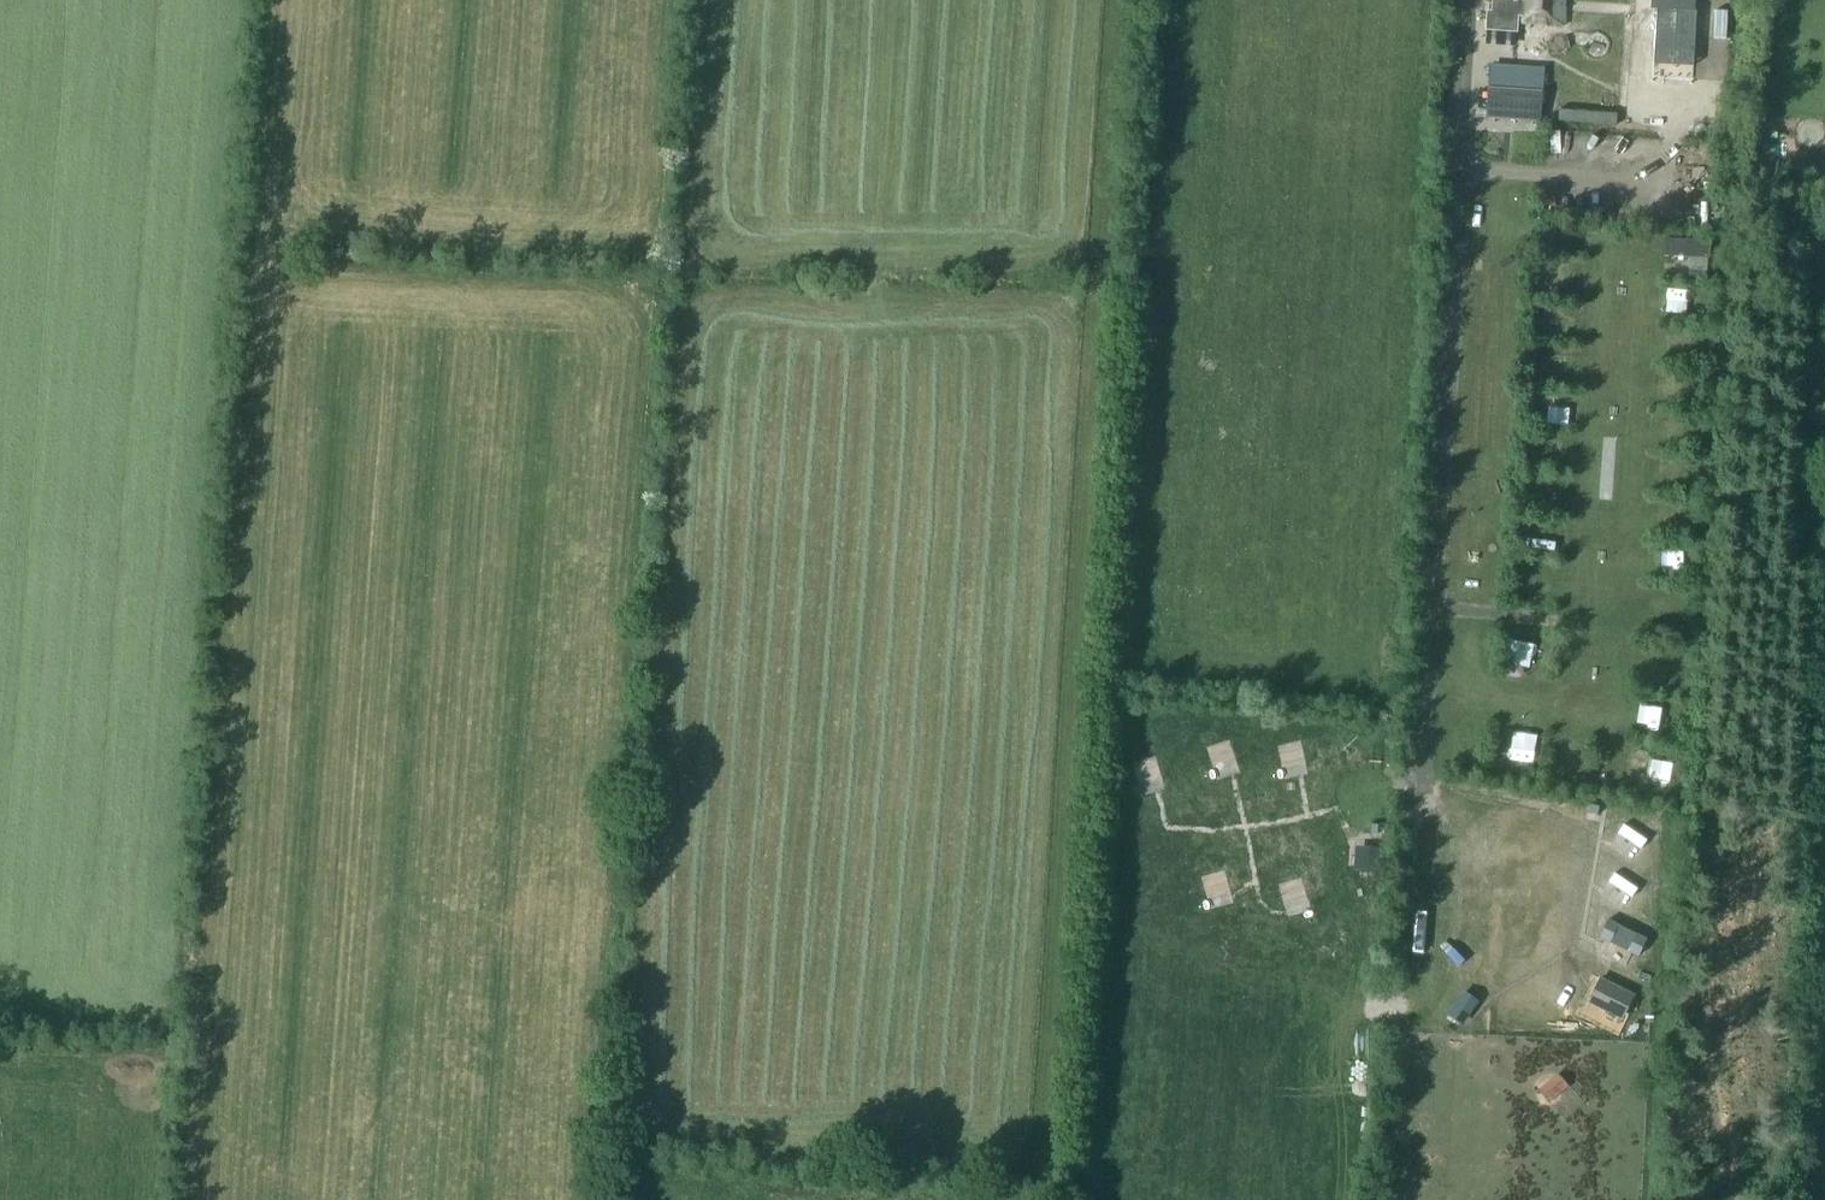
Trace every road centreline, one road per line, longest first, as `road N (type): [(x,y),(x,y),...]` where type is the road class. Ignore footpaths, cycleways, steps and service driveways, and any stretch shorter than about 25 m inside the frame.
road 1 (track): [(1468,0),(1458,127),(1464,192),(1422,757)]
road 2 (track): [(1462,168),(1699,181)]

